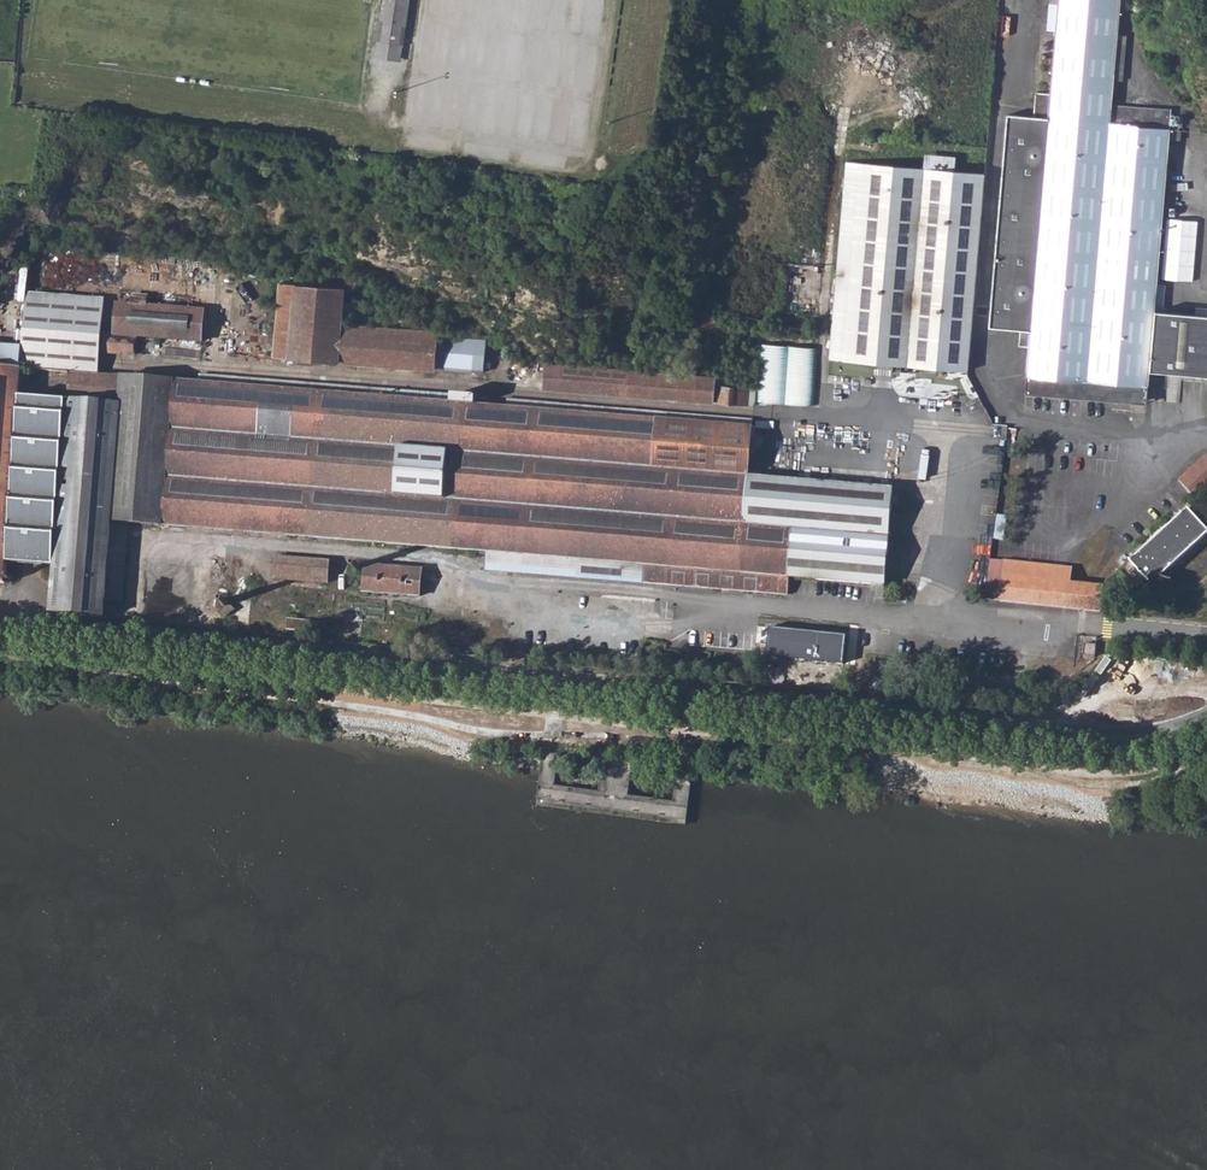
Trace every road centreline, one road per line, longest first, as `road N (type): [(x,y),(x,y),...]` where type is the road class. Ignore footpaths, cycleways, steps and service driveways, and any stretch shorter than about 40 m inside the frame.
road 1 (secondary): [(1206,717),(1147,733),(1078,733),(0,630)]

